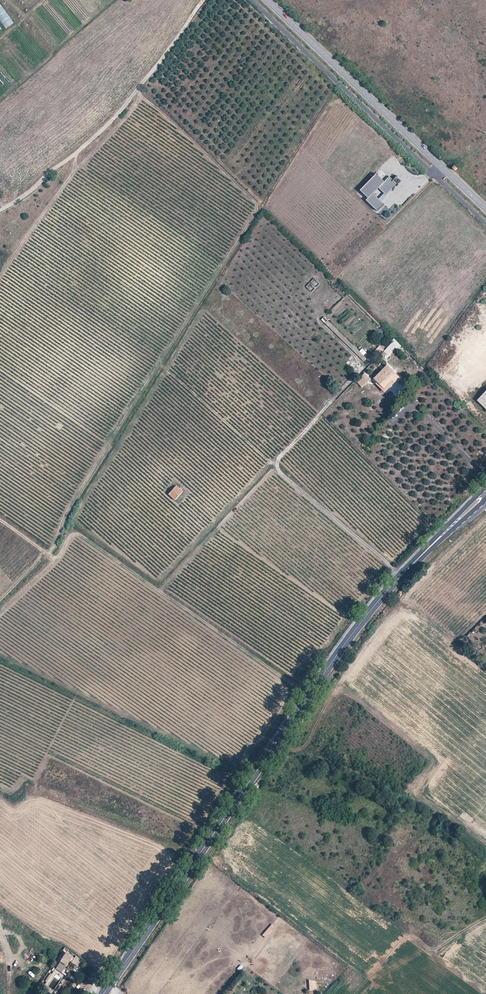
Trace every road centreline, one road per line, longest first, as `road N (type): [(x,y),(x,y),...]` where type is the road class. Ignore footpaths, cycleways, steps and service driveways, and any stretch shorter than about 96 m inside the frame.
road 1 (primary): [(428,549),(371,611),(110,991)]
road 2 (tertiary): [(268,0),(485,208)]
road 3 (track): [(0,211),(115,118),(204,0)]
road 4 (track): [(399,578),(278,468),(279,456),(361,369)]

